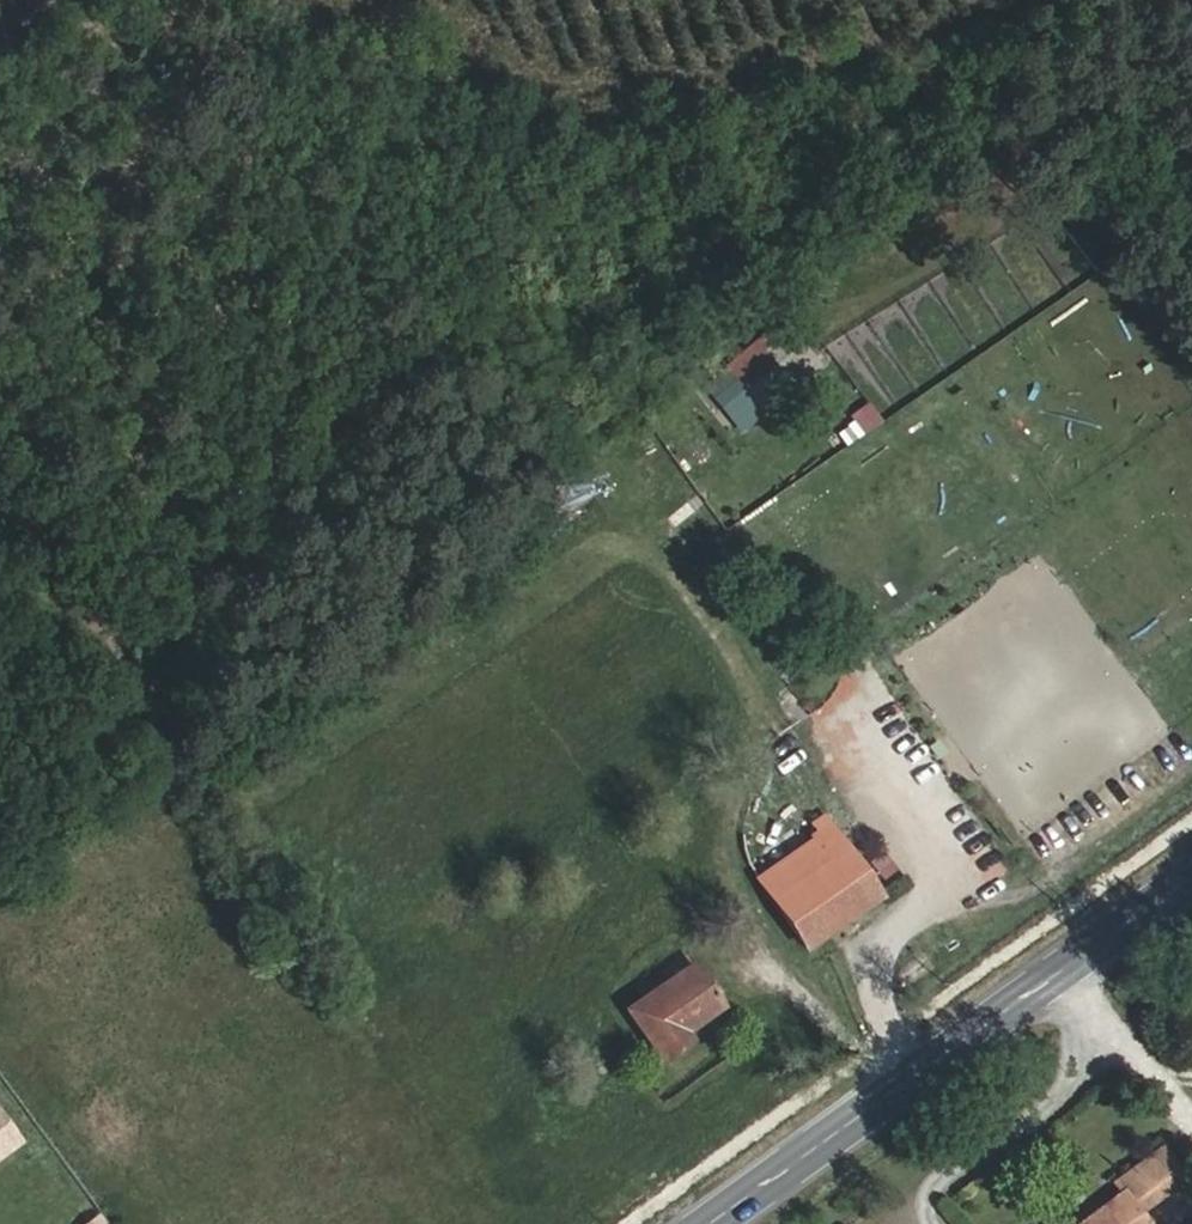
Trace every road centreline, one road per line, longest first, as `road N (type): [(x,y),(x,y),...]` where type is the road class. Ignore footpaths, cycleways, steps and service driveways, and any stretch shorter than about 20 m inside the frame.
road 1 (primary): [(1191,881),(716,1223)]

